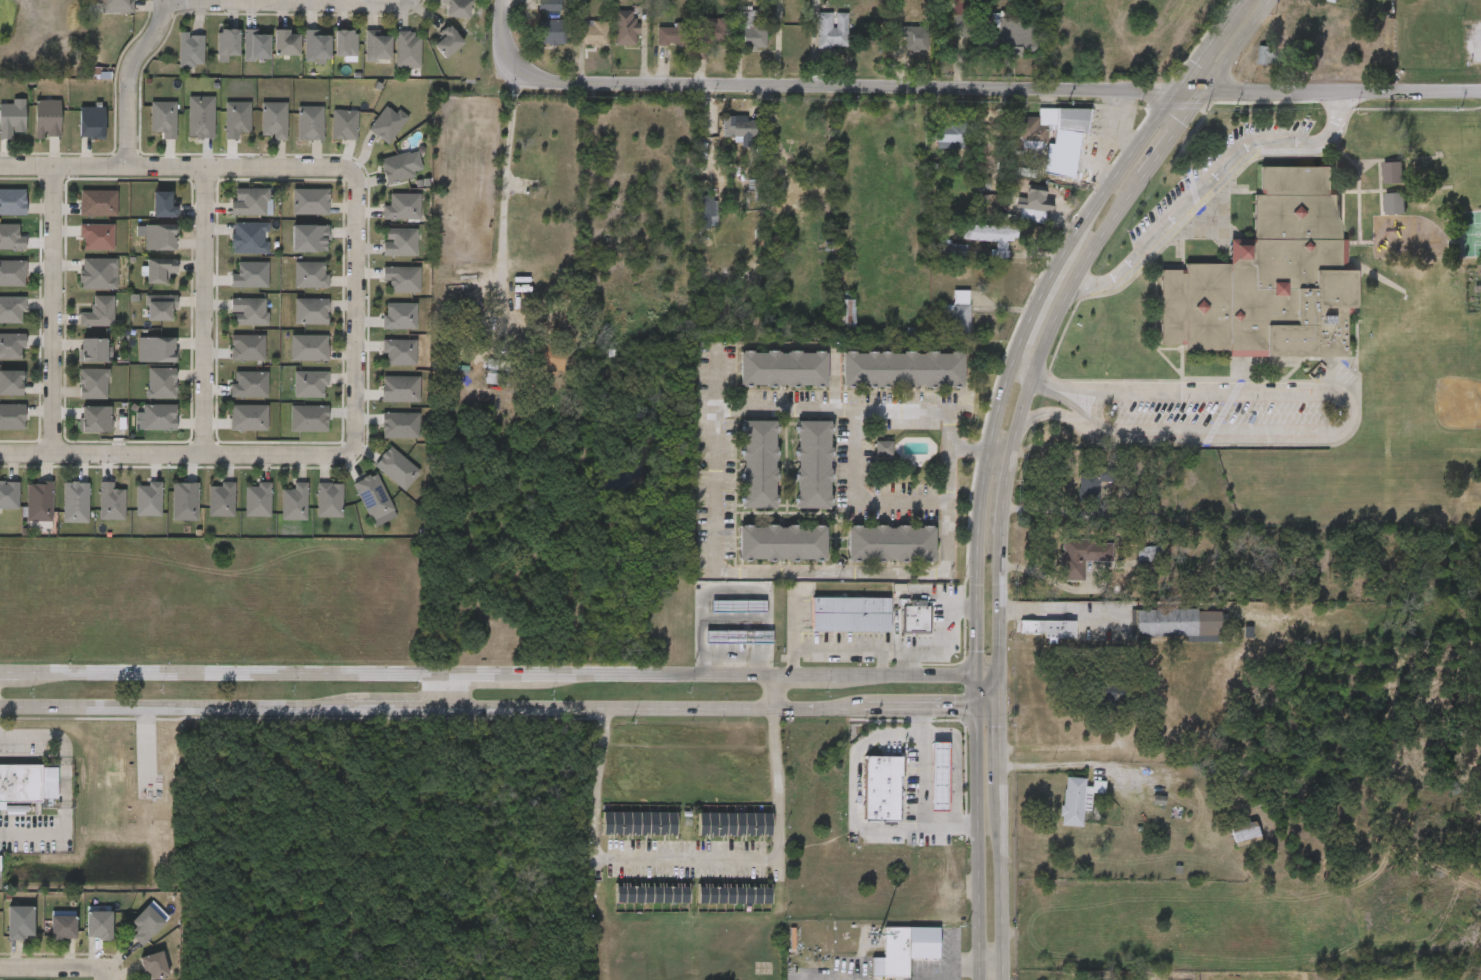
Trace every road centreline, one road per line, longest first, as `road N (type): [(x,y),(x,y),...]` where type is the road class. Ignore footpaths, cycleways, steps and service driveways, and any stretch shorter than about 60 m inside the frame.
road 1 (secondary): [(1000,677),(0,675)]
road 2 (secondary): [(1138,147),(1052,273),(1011,366),(989,445),(976,561),(978,979)]
road 3 (residential): [(507,0),(505,31),(516,55),(547,80),(576,85),(1180,93)]
road 4 (secondary): [(1000,677),(1002,531),(1020,419),(1062,308),(1131,194)]
road 5 (residential): [(0,459),(340,460),(356,438)]
road 6 (residential): [(0,168),(355,169)]
road 7 (secondary): [(0,707),(353,709)]
road 8 (secondary): [(455,709),(773,708)]
road 9 (residential): [(54,459),(53,168)]
road 10 (residential): [(206,168),(207,459)]
road 11 (tertiary): [(1207,94),(1480,90)]
road 12 (residential): [(356,438),(355,169)]
road 13 (residential): [(409,0),(162,0)]
road 14 (secondary): [(1001,979),(1001,798)]
road 15 (residential): [(162,0),(131,76),(132,168)]
road 16 (secondary): [(1065,251),(1067,263),(1028,345),(1025,367),(1033,378)]
road 17 (secondary): [(1131,194),(1207,94)]

